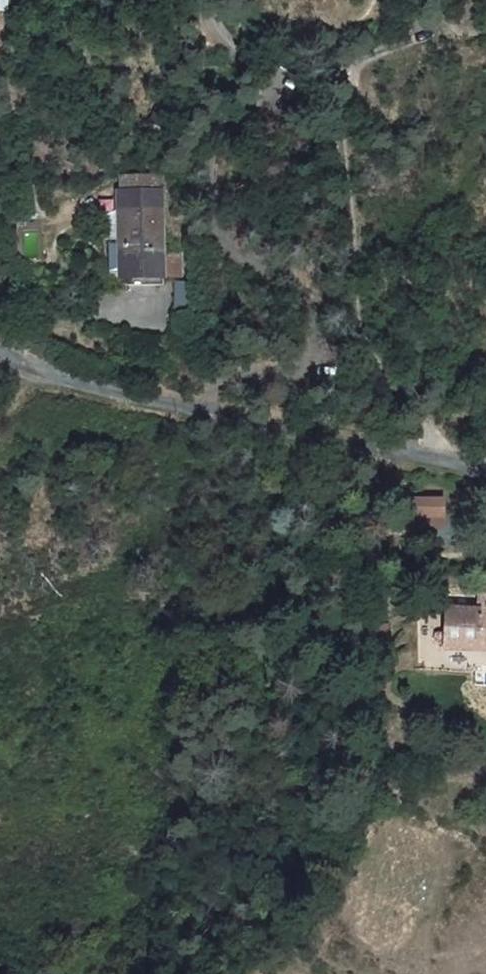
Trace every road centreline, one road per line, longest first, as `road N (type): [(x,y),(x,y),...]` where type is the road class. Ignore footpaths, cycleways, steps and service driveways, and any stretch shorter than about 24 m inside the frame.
road 1 (unclassified): [(485,479),(433,460),(234,423),(0,359)]

